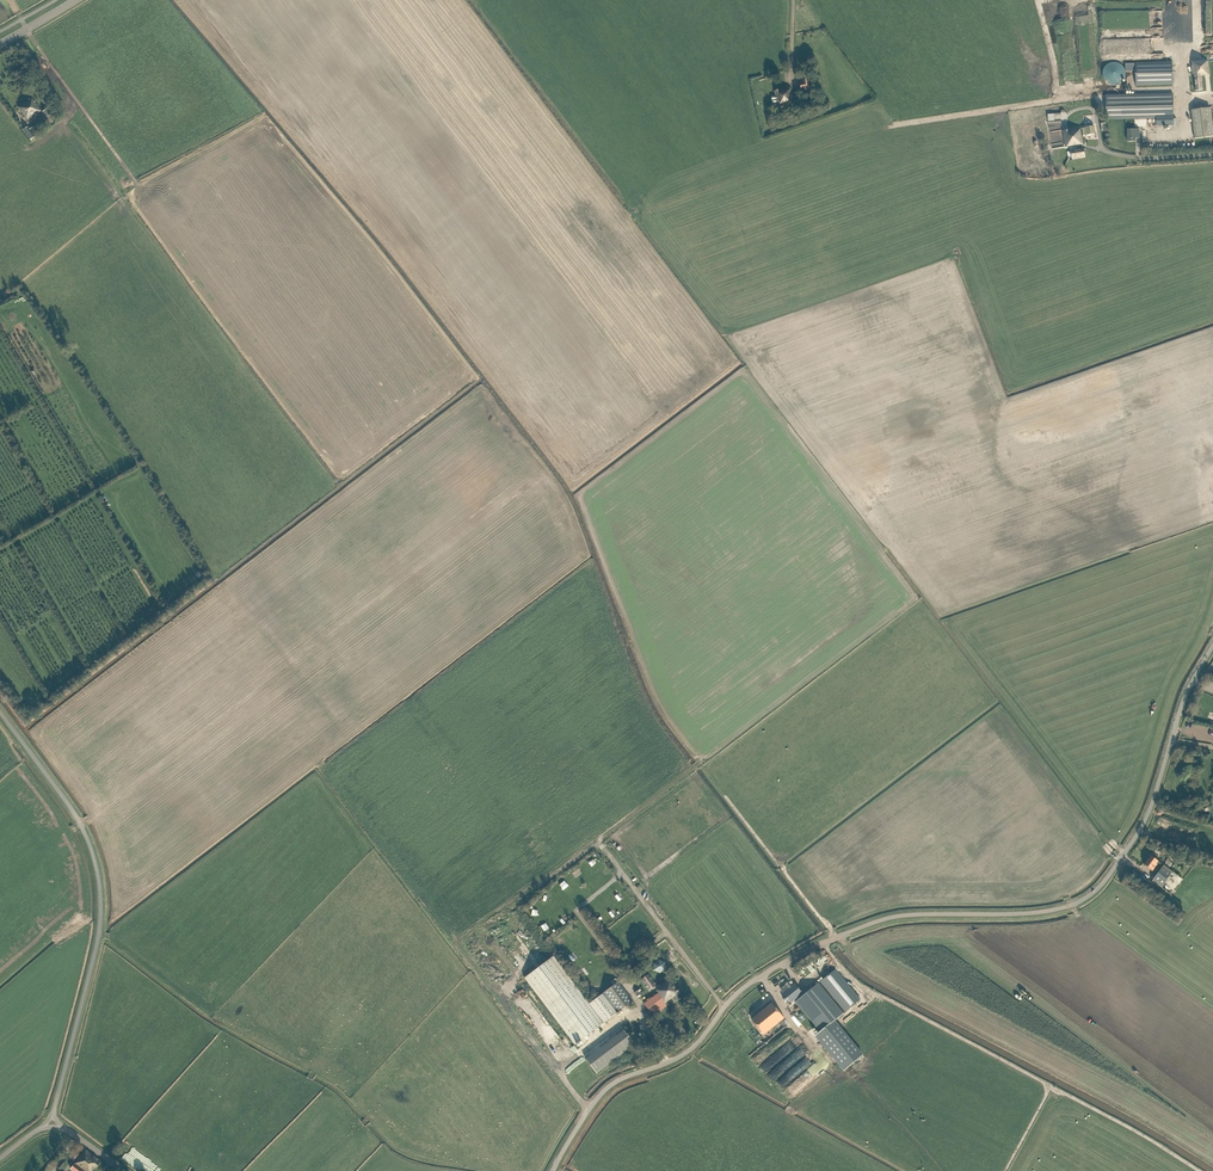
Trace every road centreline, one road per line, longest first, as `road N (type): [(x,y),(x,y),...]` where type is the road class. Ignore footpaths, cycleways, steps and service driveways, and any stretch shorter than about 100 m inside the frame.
road 1 (unclassified): [(557,1170),(606,1092),(675,1065),(698,1048),(734,995),(794,956),(889,917),(1039,919),(1087,906),(1152,820),(1186,693),(1212,645)]
road 2 (unclassified): [(50,1126),(99,934),(101,897),(77,818),(0,712)]
road 3 (track): [(822,943),(859,984),(1199,1170)]
road 4 (track): [(725,793),(839,936)]

